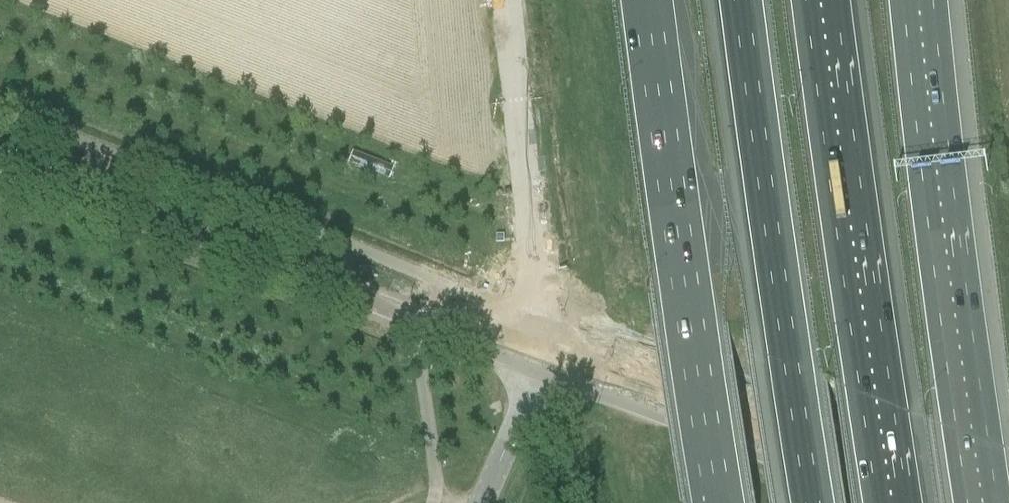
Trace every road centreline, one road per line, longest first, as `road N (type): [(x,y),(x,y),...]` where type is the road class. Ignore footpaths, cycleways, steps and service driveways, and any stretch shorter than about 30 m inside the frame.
road 1 (unclassified): [(556,374),(0,161)]
road 2 (trunk): [(643,0),(722,502)]
road 3 (motorway): [(736,0),(811,502)]
road 4 (motorway): [(892,502),(820,0)]
road 5 (motorway): [(982,502),(918,0)]
road 6 (unclassified): [(1008,491),(652,351),(589,344),(556,374)]
road 7 (unclassified): [(556,374),(631,371),(983,502)]
road 8 (unclassified): [(538,300),(503,0)]
road 9 (unclassified): [(482,502),(518,416),(556,374)]

